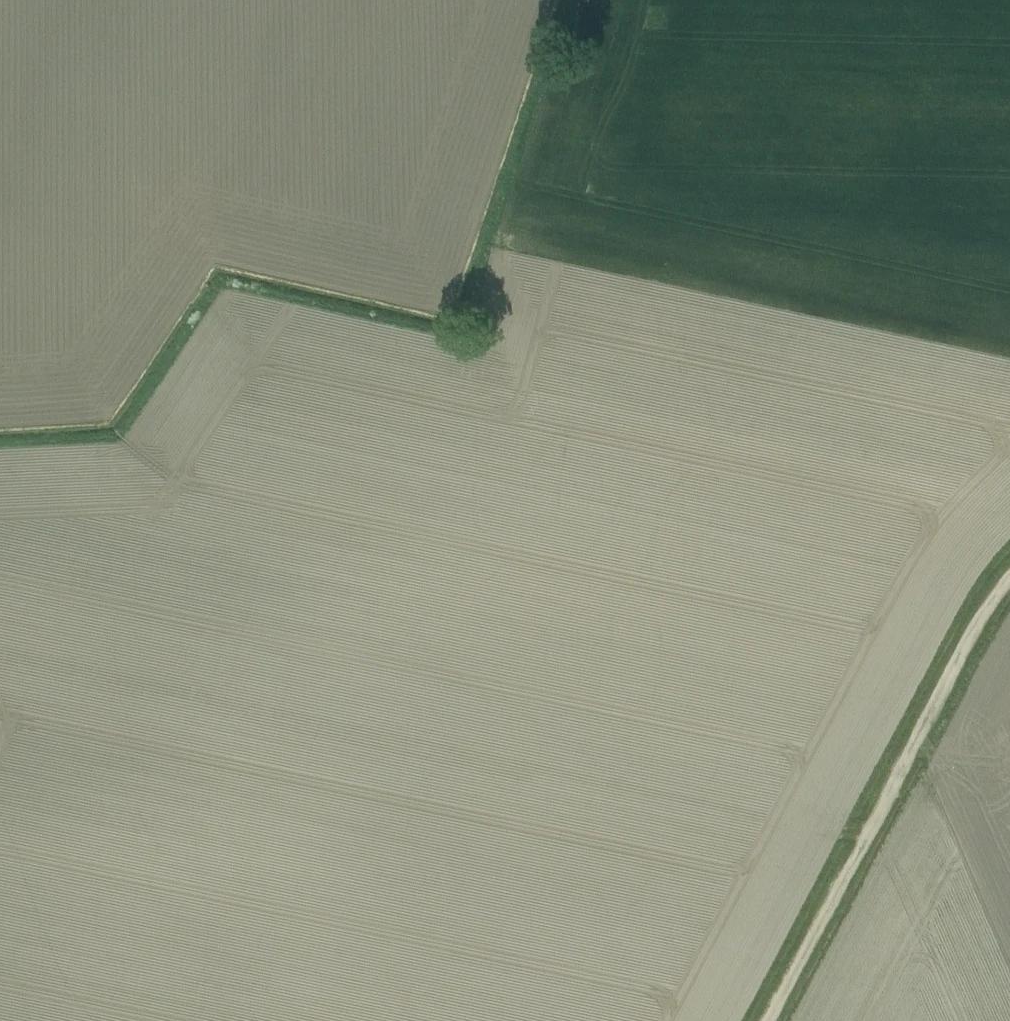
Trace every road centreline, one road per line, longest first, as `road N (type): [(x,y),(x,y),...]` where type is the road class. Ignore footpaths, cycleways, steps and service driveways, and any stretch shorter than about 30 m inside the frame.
road 1 (track): [(767,1020),(959,653),(1009,575)]

